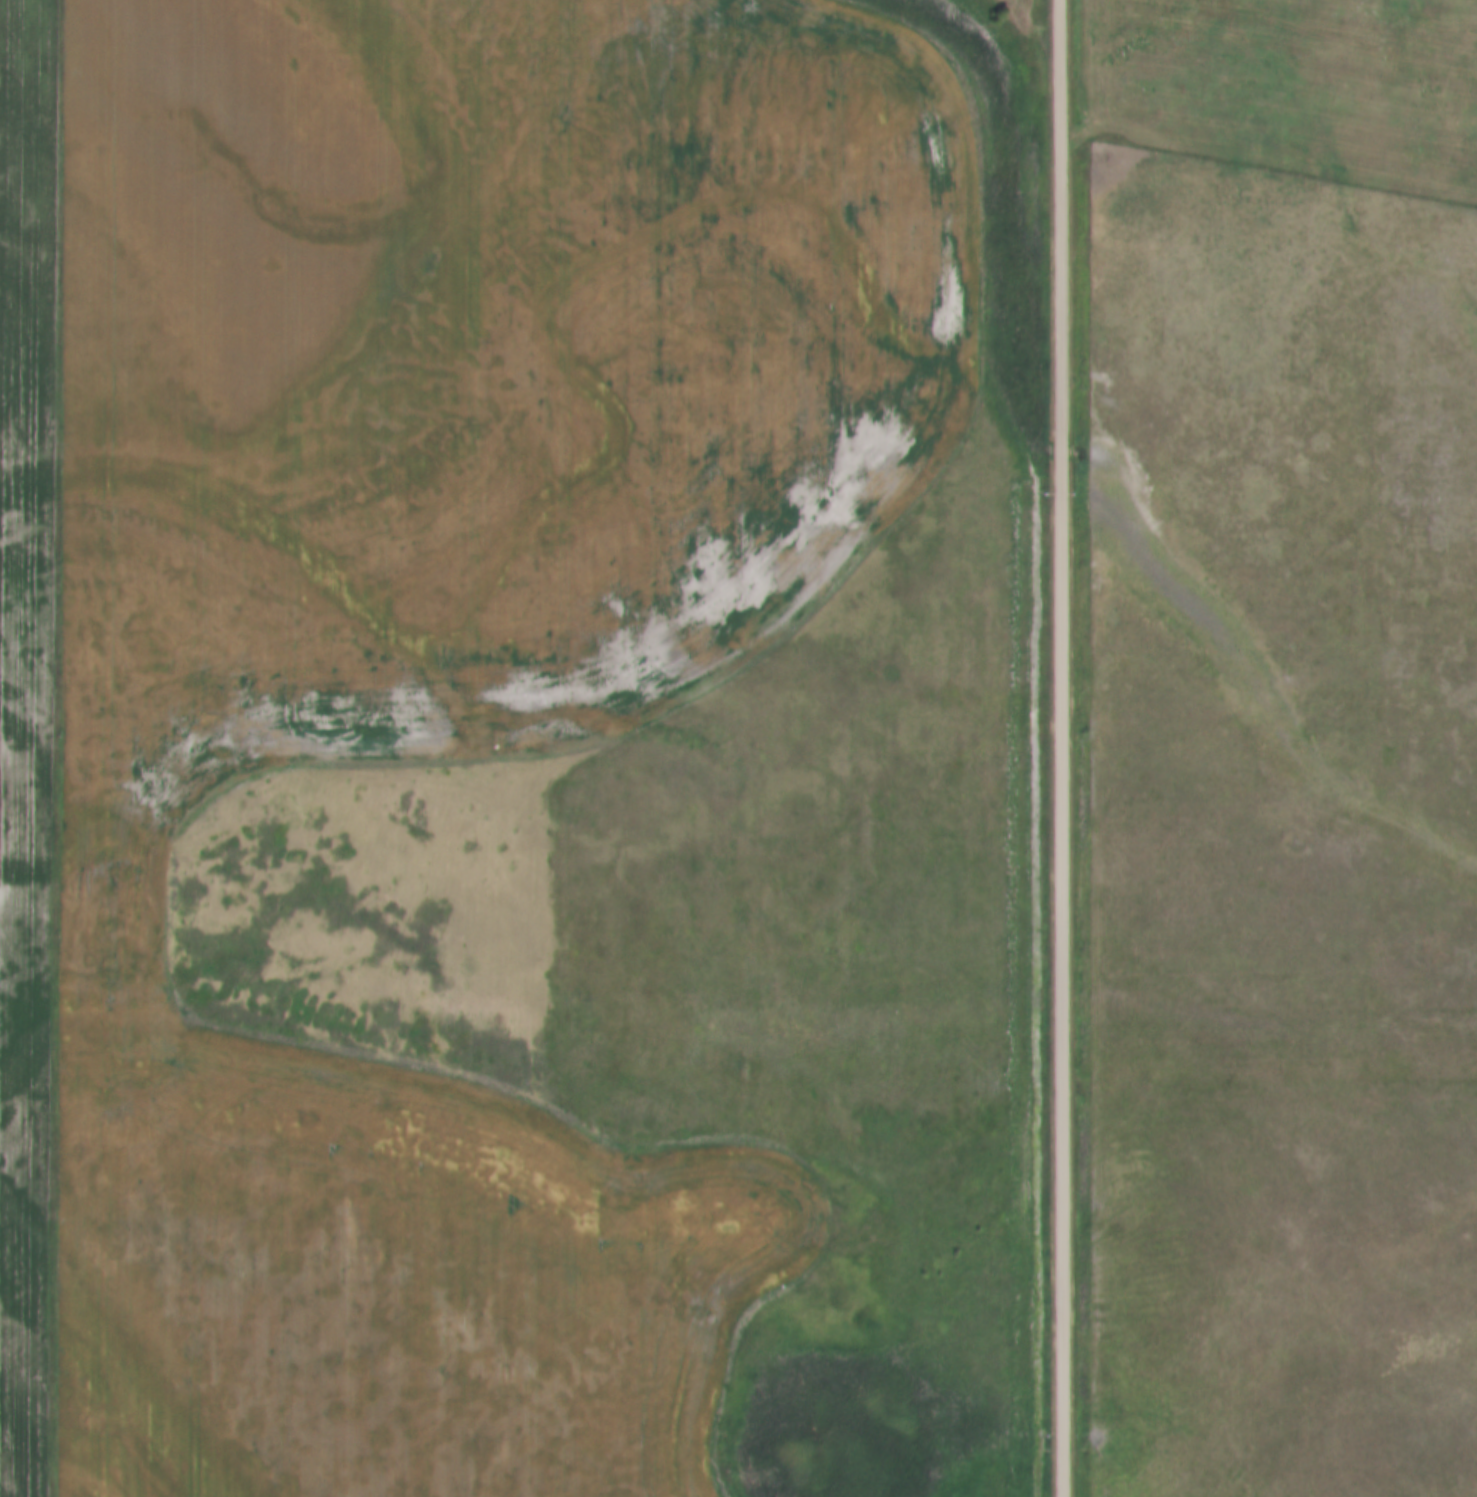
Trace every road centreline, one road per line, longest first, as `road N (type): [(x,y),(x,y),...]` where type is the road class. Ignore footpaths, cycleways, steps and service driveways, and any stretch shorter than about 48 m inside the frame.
road 1 (residential): [(1064,1496),(1060,0)]

